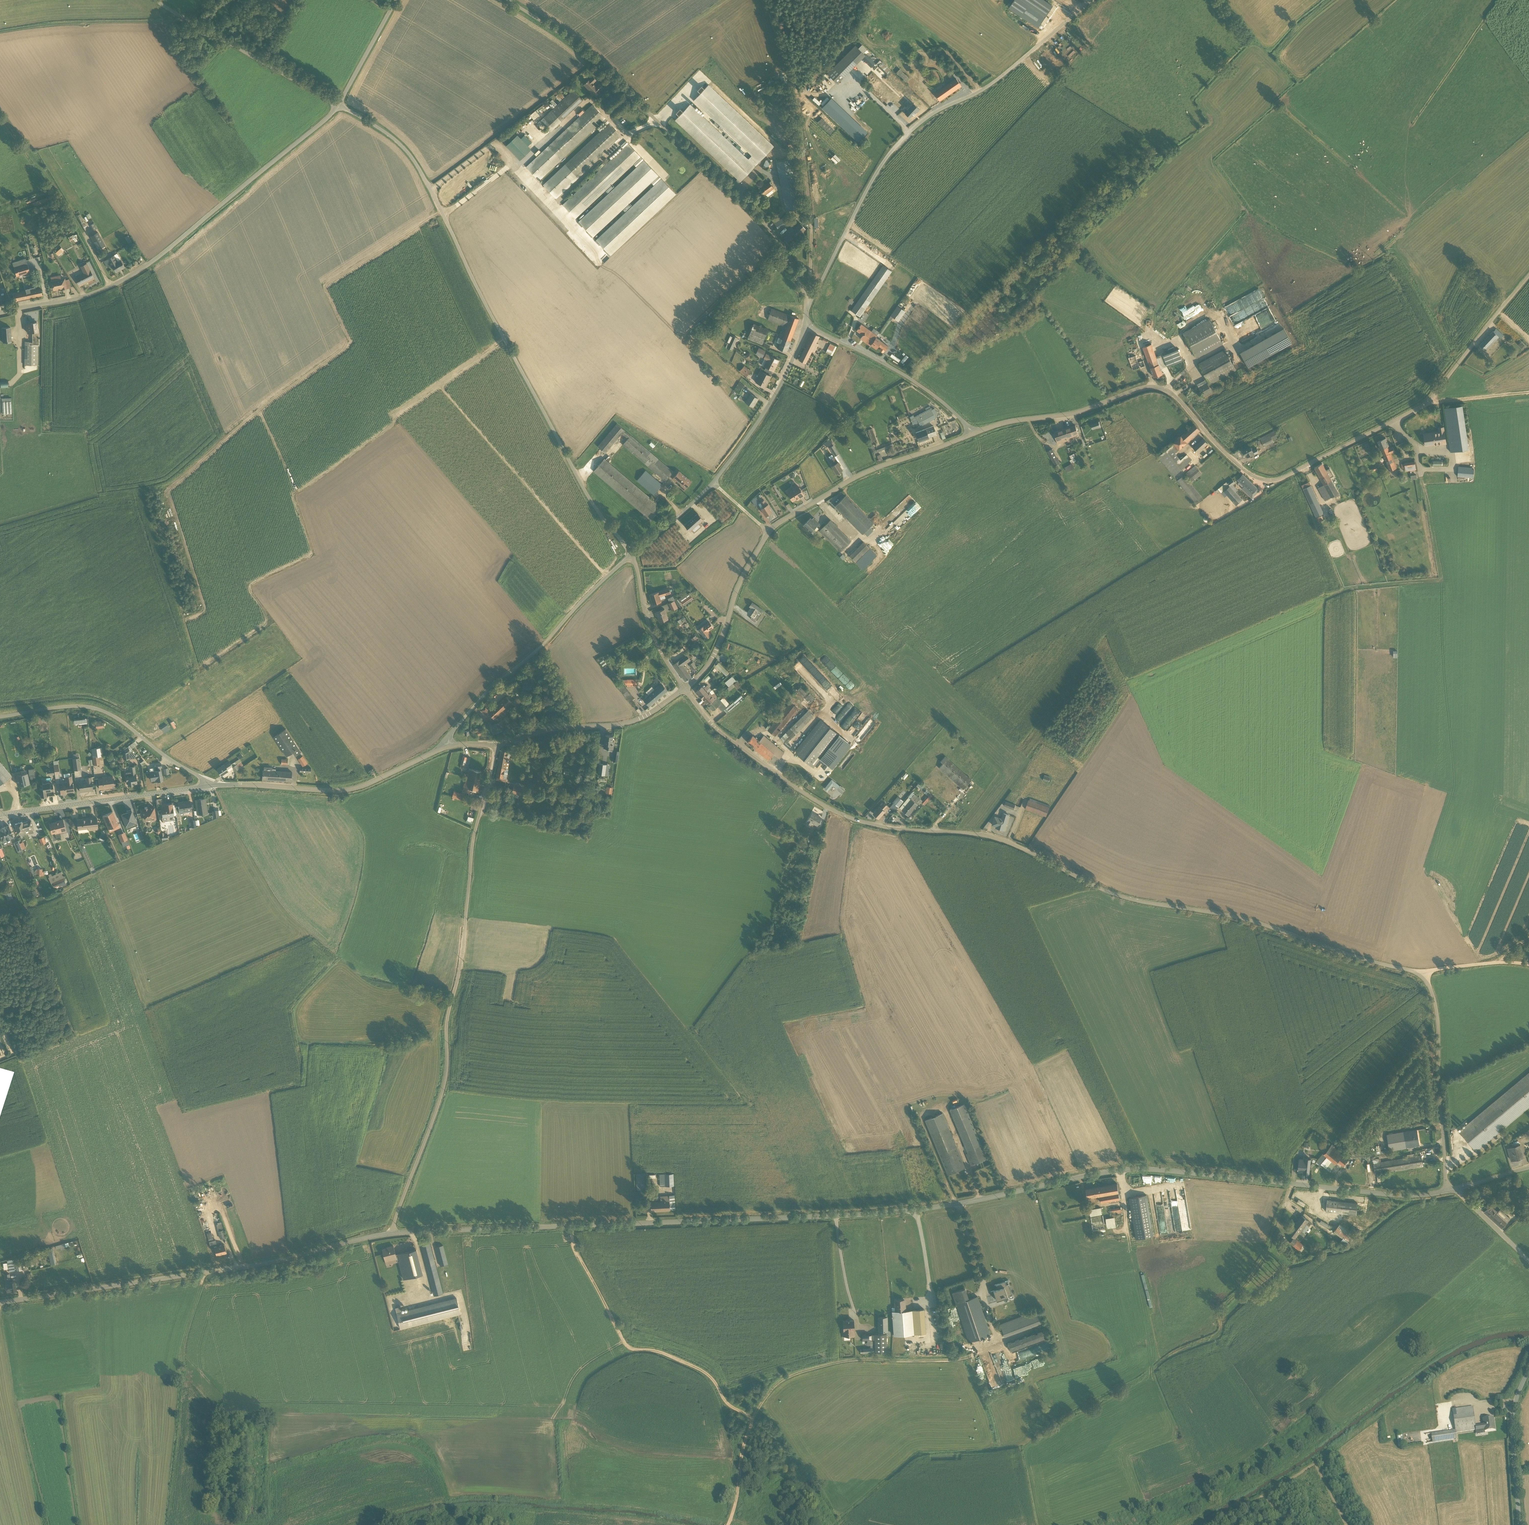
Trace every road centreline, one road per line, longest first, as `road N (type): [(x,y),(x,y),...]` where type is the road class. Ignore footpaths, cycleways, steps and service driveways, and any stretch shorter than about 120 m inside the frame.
road 1 (unclassified): [(1448,1191),(1407,1195),(1123,1170),(917,1209),(393,1234)]
road 2 (unclassified): [(684,690),(725,736),(847,816),(994,837),(1124,897),(1258,921),(1420,975),(1437,1009),(1448,1191)]
road 3 (unclassified): [(1528,276),(1430,400),(1275,480),(1240,467),(1161,388),(973,434)]
road 4 (unclassified): [(338,104),(414,161),(584,490),(632,556)]
road 5 (unclassified): [(497,744),(472,846),(445,1081),(393,1234)]
road 6 (unclassified): [(507,0),(569,39),(777,237),(808,304)]
road 7 (unclassified): [(808,304),(872,179),(905,136),(997,79),(1092,0)]
road 8 (track): [(958,1202),(997,1347),(949,1361),(832,1364),(774,1387),(752,1420)]
road 9 (unclassified): [(0,313),(77,300),(132,276),(338,104)]
road 10 (unclassified): [(393,1234),(267,1263),(0,1303)]
road 11 (track): [(1291,1184),(1260,1264),(1221,1312),(1218,1335),(1035,1438)]
road 12 (track): [(766,0),(807,167),(808,304)]
road 13 (track): [(571,1224),(627,1346),(707,1375),(725,1401),(752,1420)]
road 14 (track): [(272,454),(0,523)]
road 15 (unclassified): [(443,747),(490,690),(632,556)]
road 16 (unclassified): [(212,786),(344,790),(443,747)]
road 17 (unclassified): [(0,716),(75,706),(102,711),(212,786)]
road 18 (unclassified): [(973,434),(854,478),(769,532)]
road 19 (track): [(1391,422),(1416,445),(1442,581),(1389,585)]
road 20 (unclassified): [(0,815),(212,786)]
road 21 (unclassified): [(157,0),(338,104)]
road 22 (track): [(0,119),(109,289)]
road 23 (unclassified): [(806,325),(902,374),(973,434)]
road 24 (unclassified): [(497,744),(538,732),(626,724),(684,690)]
road 25 (unclassified): [(714,483),(773,399),(806,325)]
road 26 (unclassified): [(769,532),(714,656),(684,690)]
road 27 (track): [(0,31),(180,15)]
road 28 (track): [(1183,1524),(1336,1428)]
road 29 (unclassified): [(1519,1524),(1513,1416),(1528,1369)]
road 30 (unclassified): [(632,556),(651,632),(684,690)]

